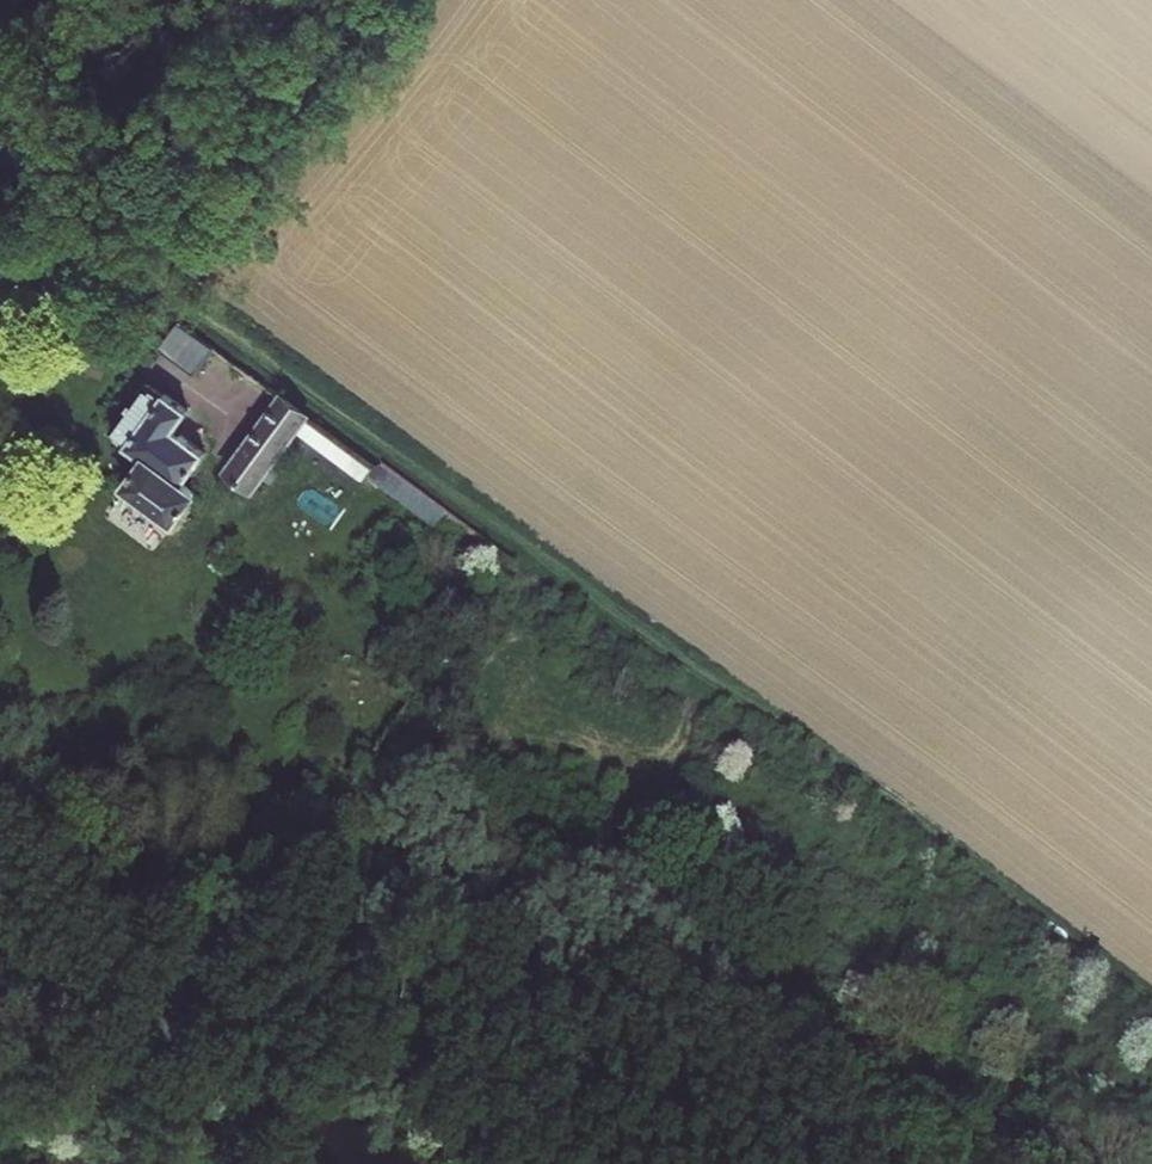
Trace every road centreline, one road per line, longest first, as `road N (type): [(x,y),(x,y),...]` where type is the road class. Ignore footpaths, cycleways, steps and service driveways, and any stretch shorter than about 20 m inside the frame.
road 1 (track): [(134,273),(569,567),(885,793),(1151,1002)]
road 2 (residential): [(0,168),(134,273)]

